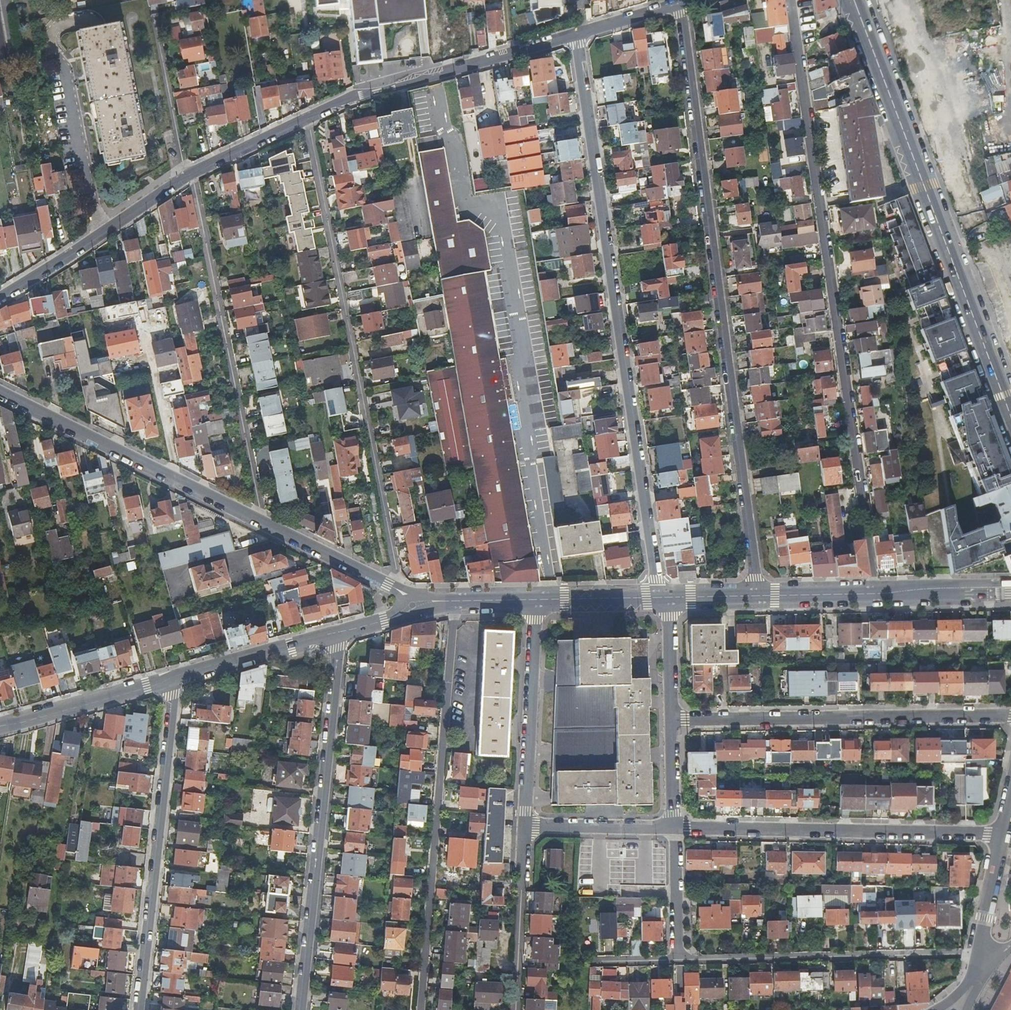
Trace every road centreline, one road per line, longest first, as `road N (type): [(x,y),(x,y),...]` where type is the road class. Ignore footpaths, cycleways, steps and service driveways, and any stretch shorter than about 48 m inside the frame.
road 1 (residential): [(876,594),(791,0)]
road 2 (residential): [(758,596),(682,5)]
road 3 (residential): [(574,37),(657,597)]
road 4 (residential): [(400,590),(307,117)]
road 5 (secondary): [(1010,417),(854,0)]
road 6 (residential): [(452,601),(421,1009)]
road 7 (residential): [(341,631),(300,1009)]
road 8 (residential): [(192,173),(263,523)]
road 9 (residential): [(1010,715),(671,719)]
road 10 (residential): [(140,1009),(174,705),(171,679)]
road 11 (residential): [(674,826),(1001,833)]
road 12 (residential): [(679,959),(981,953)]
road 13 (residential): [(263,523),(0,392)]
road 14 (residential): [(574,37),(354,95),(307,117)]
road 15 (residential): [(524,829),(536,600)]
road 16 (residential): [(192,173),(0,296)]
road 17 (residential): [(515,1009),(524,829)]
road 18 (residential): [(0,726),(171,679)]
road 19 (residential): [(171,679),(341,631)]
road 20 (residential): [(400,590),(263,523)]
road 21 (residential): [(674,826),(524,829)]
road 22 (residential): [(679,959),(674,826)]
road 23 (residential): [(307,117),(192,173)]
road 24 (residential): [(668,597),(671,719)]
road 25 (residential): [(981,953),(1001,833)]
road 26 (residential): [(536,600),(657,597)]

